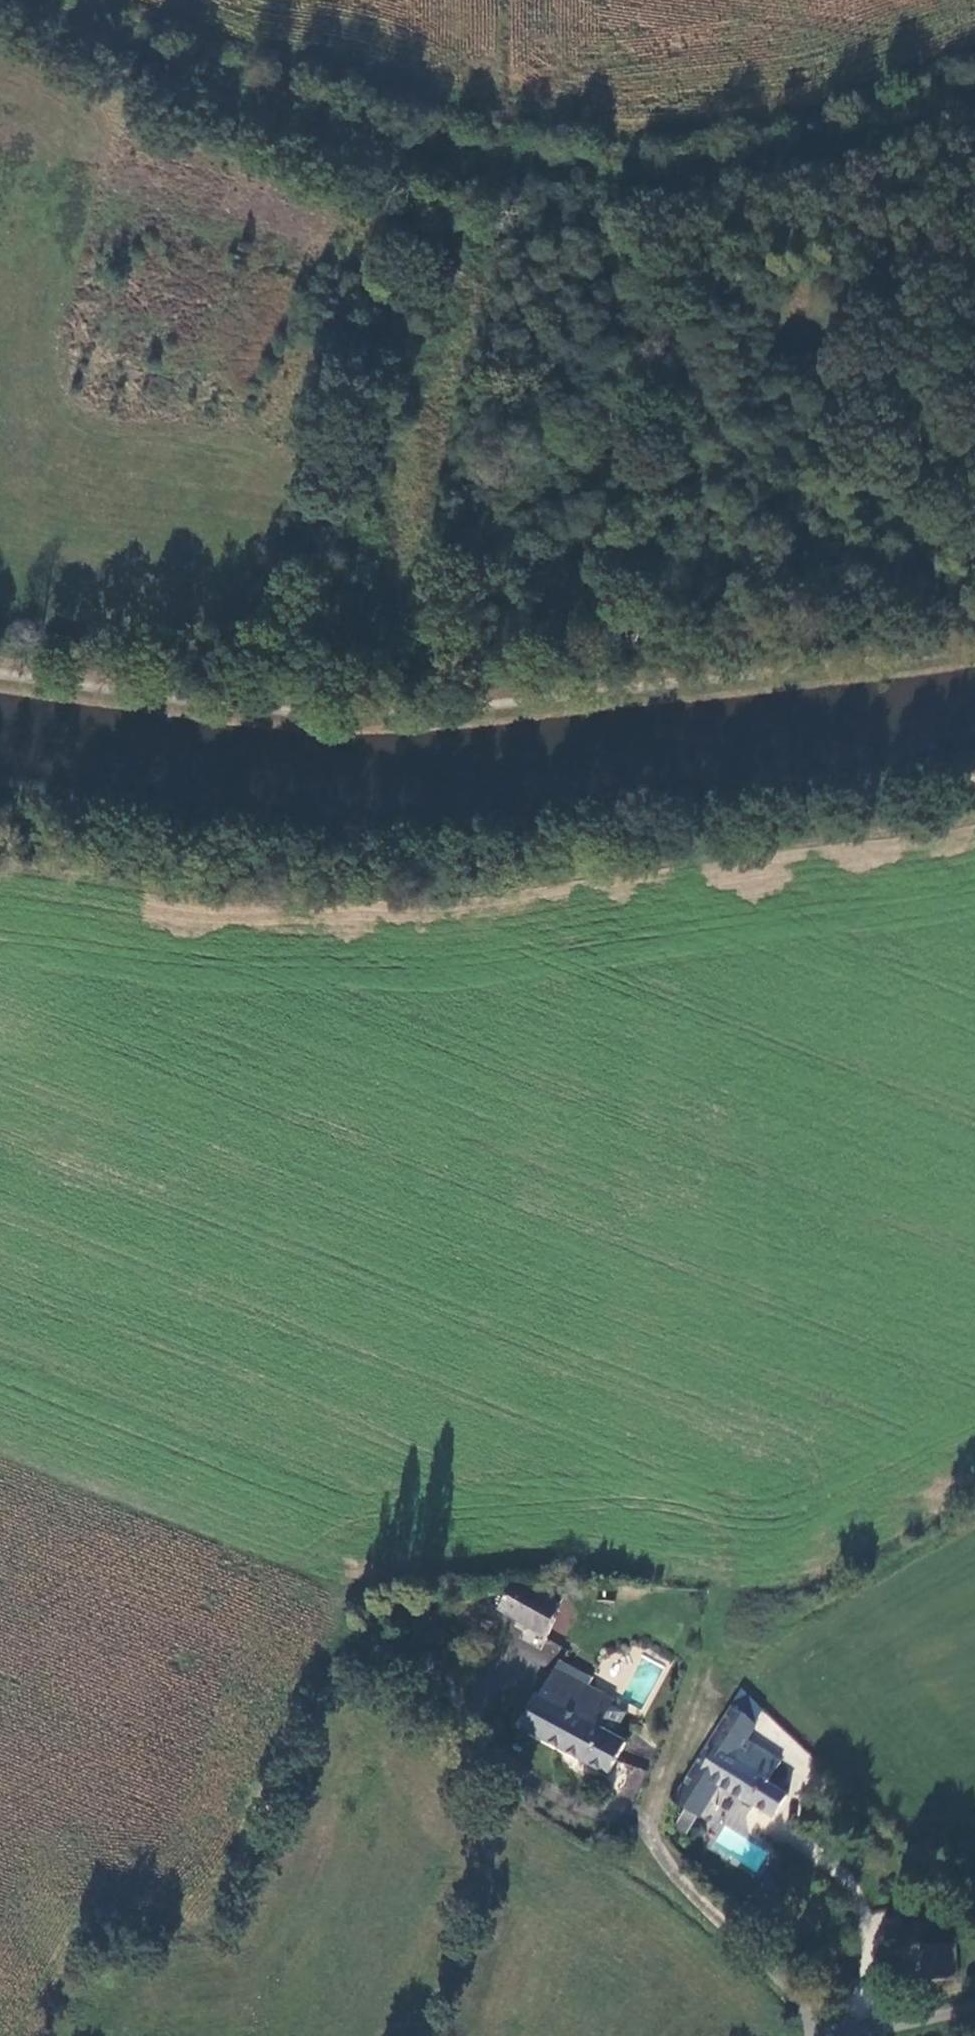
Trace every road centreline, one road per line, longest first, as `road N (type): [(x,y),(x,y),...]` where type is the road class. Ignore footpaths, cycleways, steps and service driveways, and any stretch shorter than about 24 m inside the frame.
road 1 (unclassified): [(837,2035),(974,2012)]

